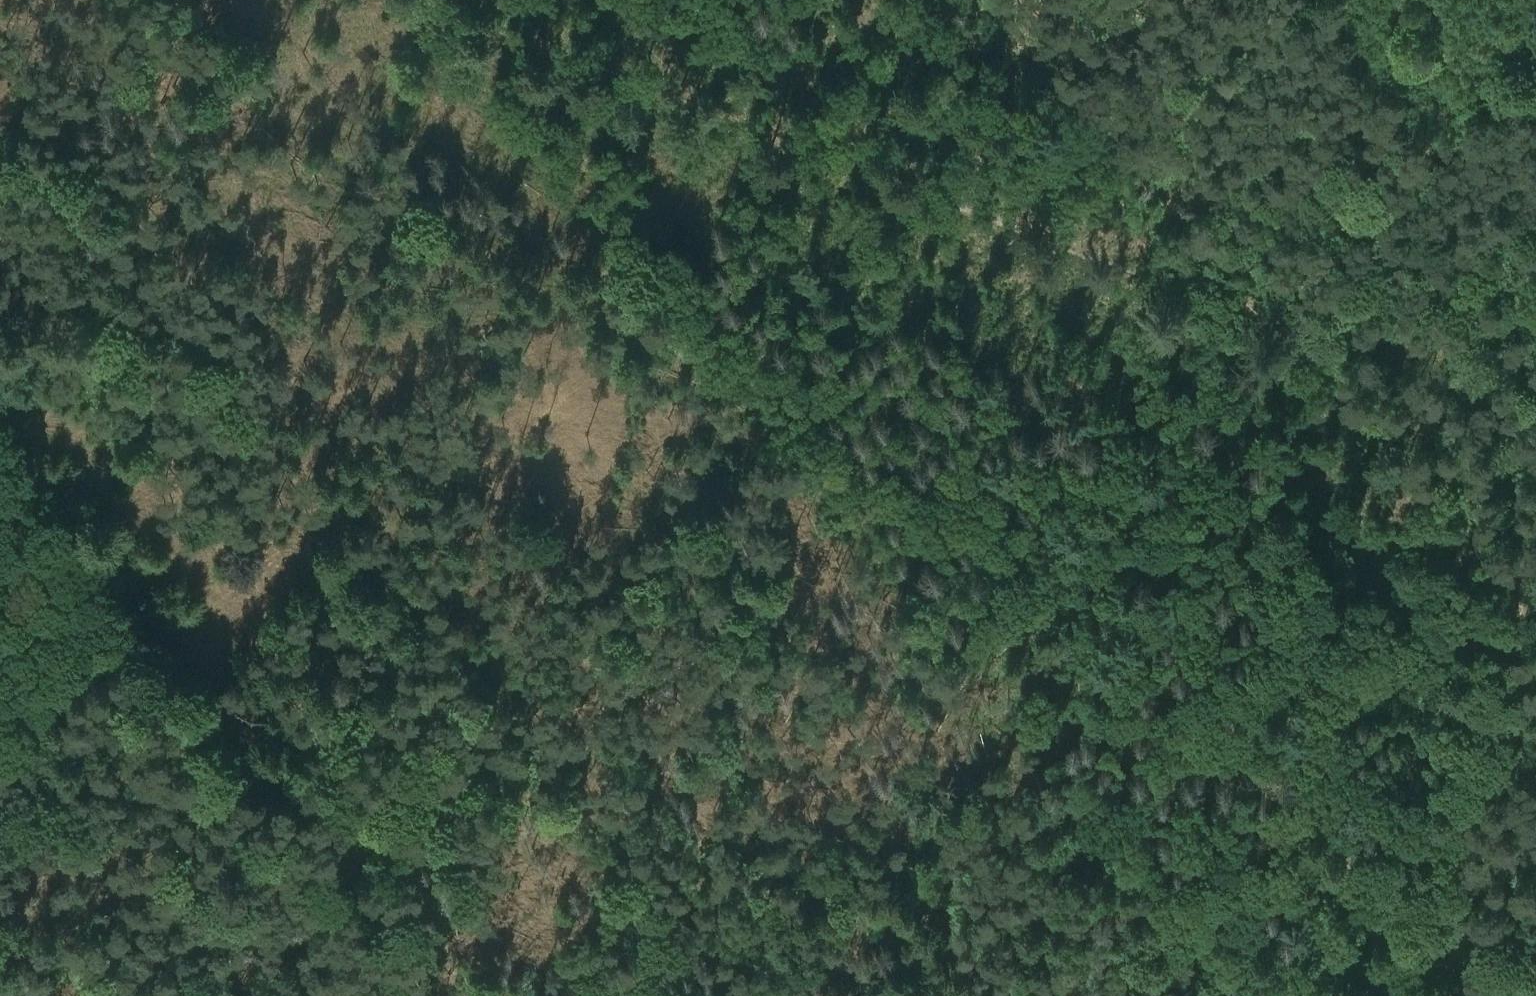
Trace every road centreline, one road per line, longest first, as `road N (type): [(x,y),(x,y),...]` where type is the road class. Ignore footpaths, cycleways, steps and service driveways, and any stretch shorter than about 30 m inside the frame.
road 1 (track): [(442,0),(1292,332),(1475,326),(1535,312)]
road 2 (track): [(1395,995),(1456,848),(1535,551)]

